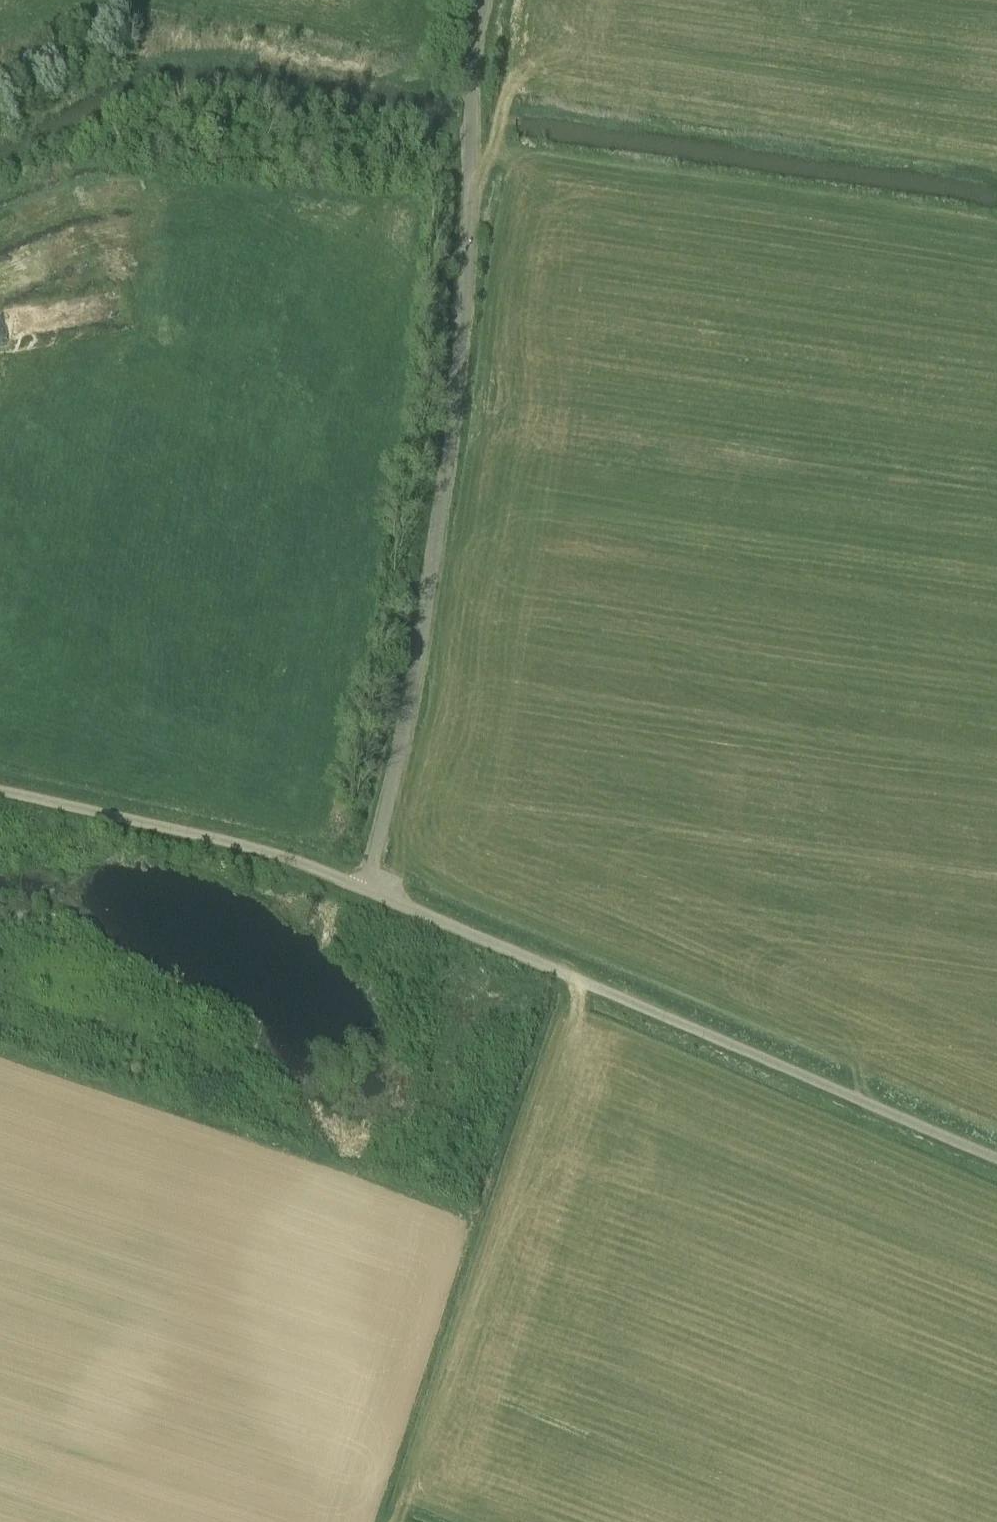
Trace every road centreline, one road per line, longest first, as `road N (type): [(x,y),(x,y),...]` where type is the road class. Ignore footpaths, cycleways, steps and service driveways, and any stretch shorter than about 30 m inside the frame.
road 1 (unclassified): [(996,1153),(366,889)]
road 2 (unclassified): [(0,790),(300,861),(366,889)]

